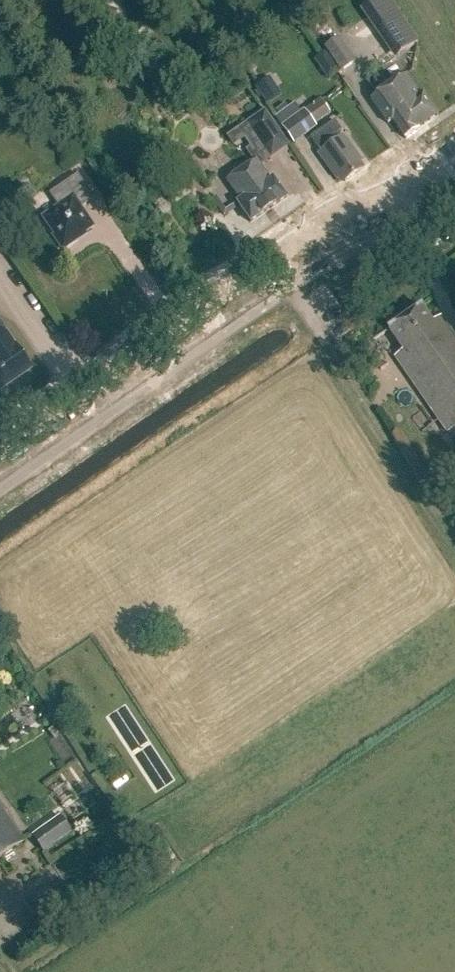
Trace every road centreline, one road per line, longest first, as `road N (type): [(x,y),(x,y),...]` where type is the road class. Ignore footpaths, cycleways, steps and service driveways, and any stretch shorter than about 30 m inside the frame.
road 1 (tertiary): [(0,447),(327,222),(454,158)]

